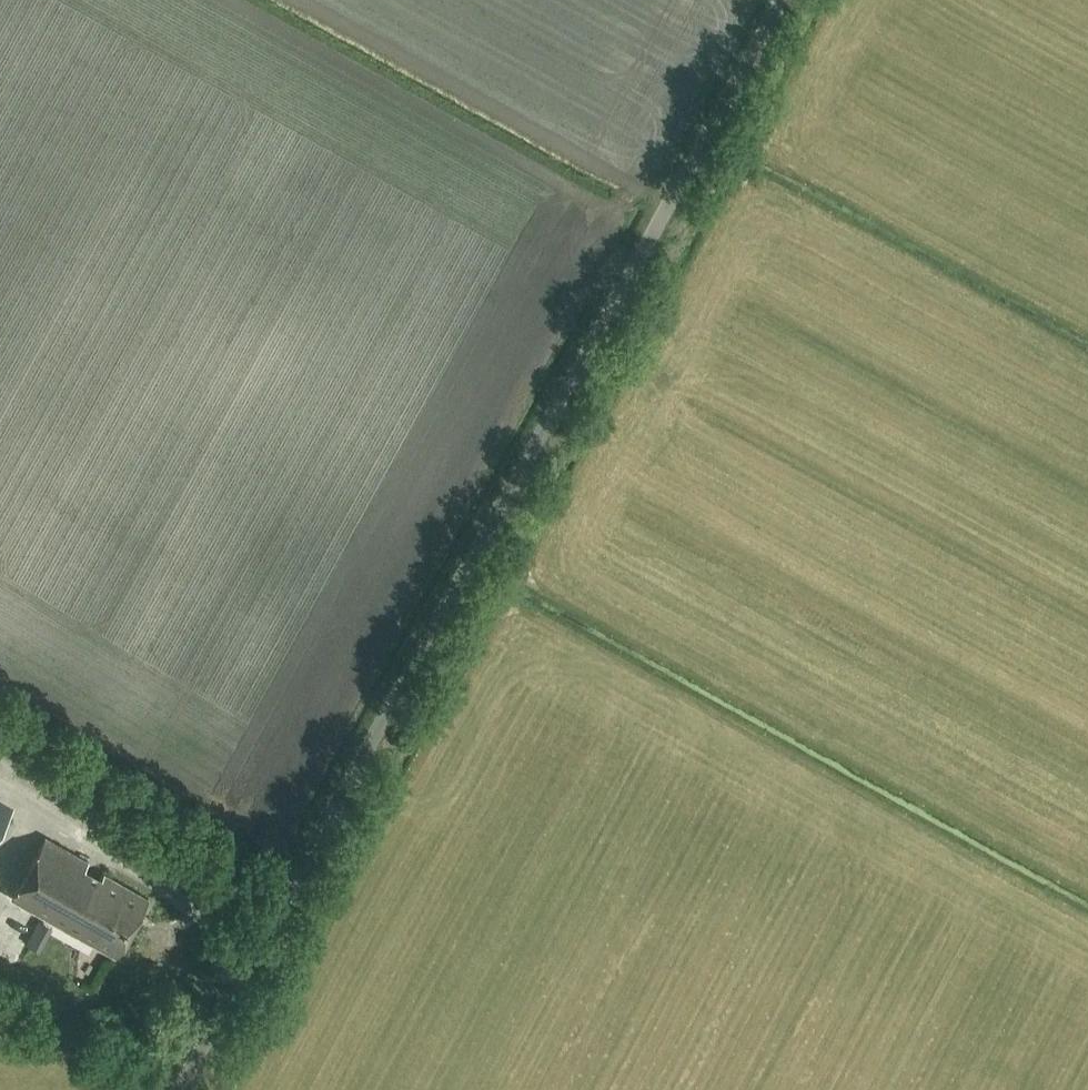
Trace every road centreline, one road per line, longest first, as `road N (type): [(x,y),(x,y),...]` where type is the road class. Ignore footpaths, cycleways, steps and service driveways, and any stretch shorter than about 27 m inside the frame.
road 1 (unclassified): [(179,1089),(781,0)]

